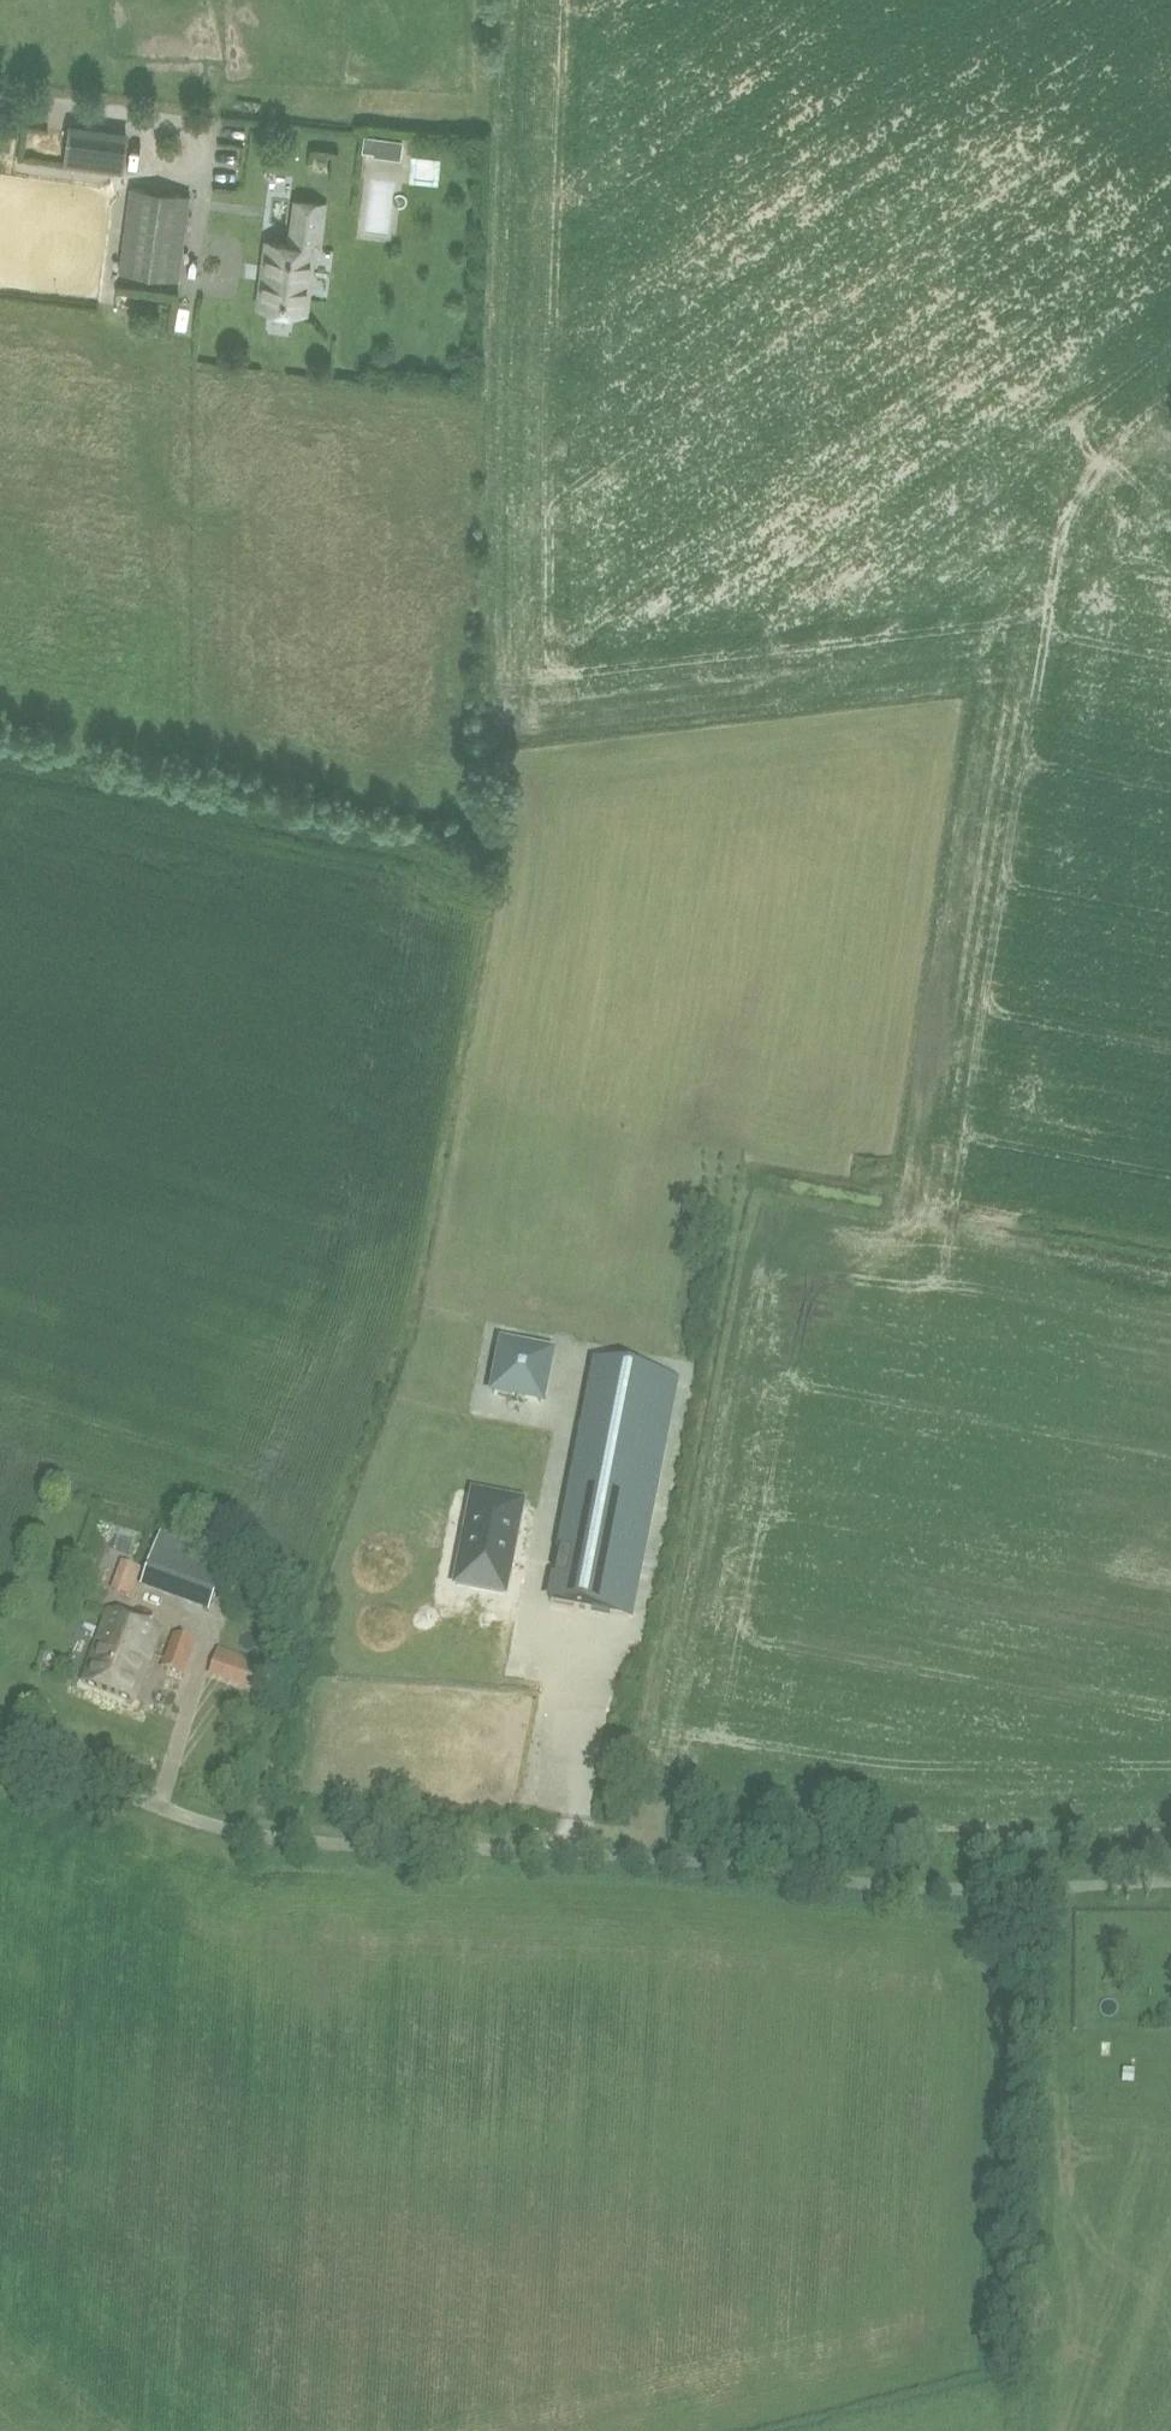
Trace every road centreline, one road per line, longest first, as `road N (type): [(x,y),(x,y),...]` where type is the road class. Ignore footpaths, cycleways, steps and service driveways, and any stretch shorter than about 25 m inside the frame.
road 1 (unclassified): [(1170,1881),(931,1888),(609,1854),(292,1841),(202,1822),(0,1752)]

